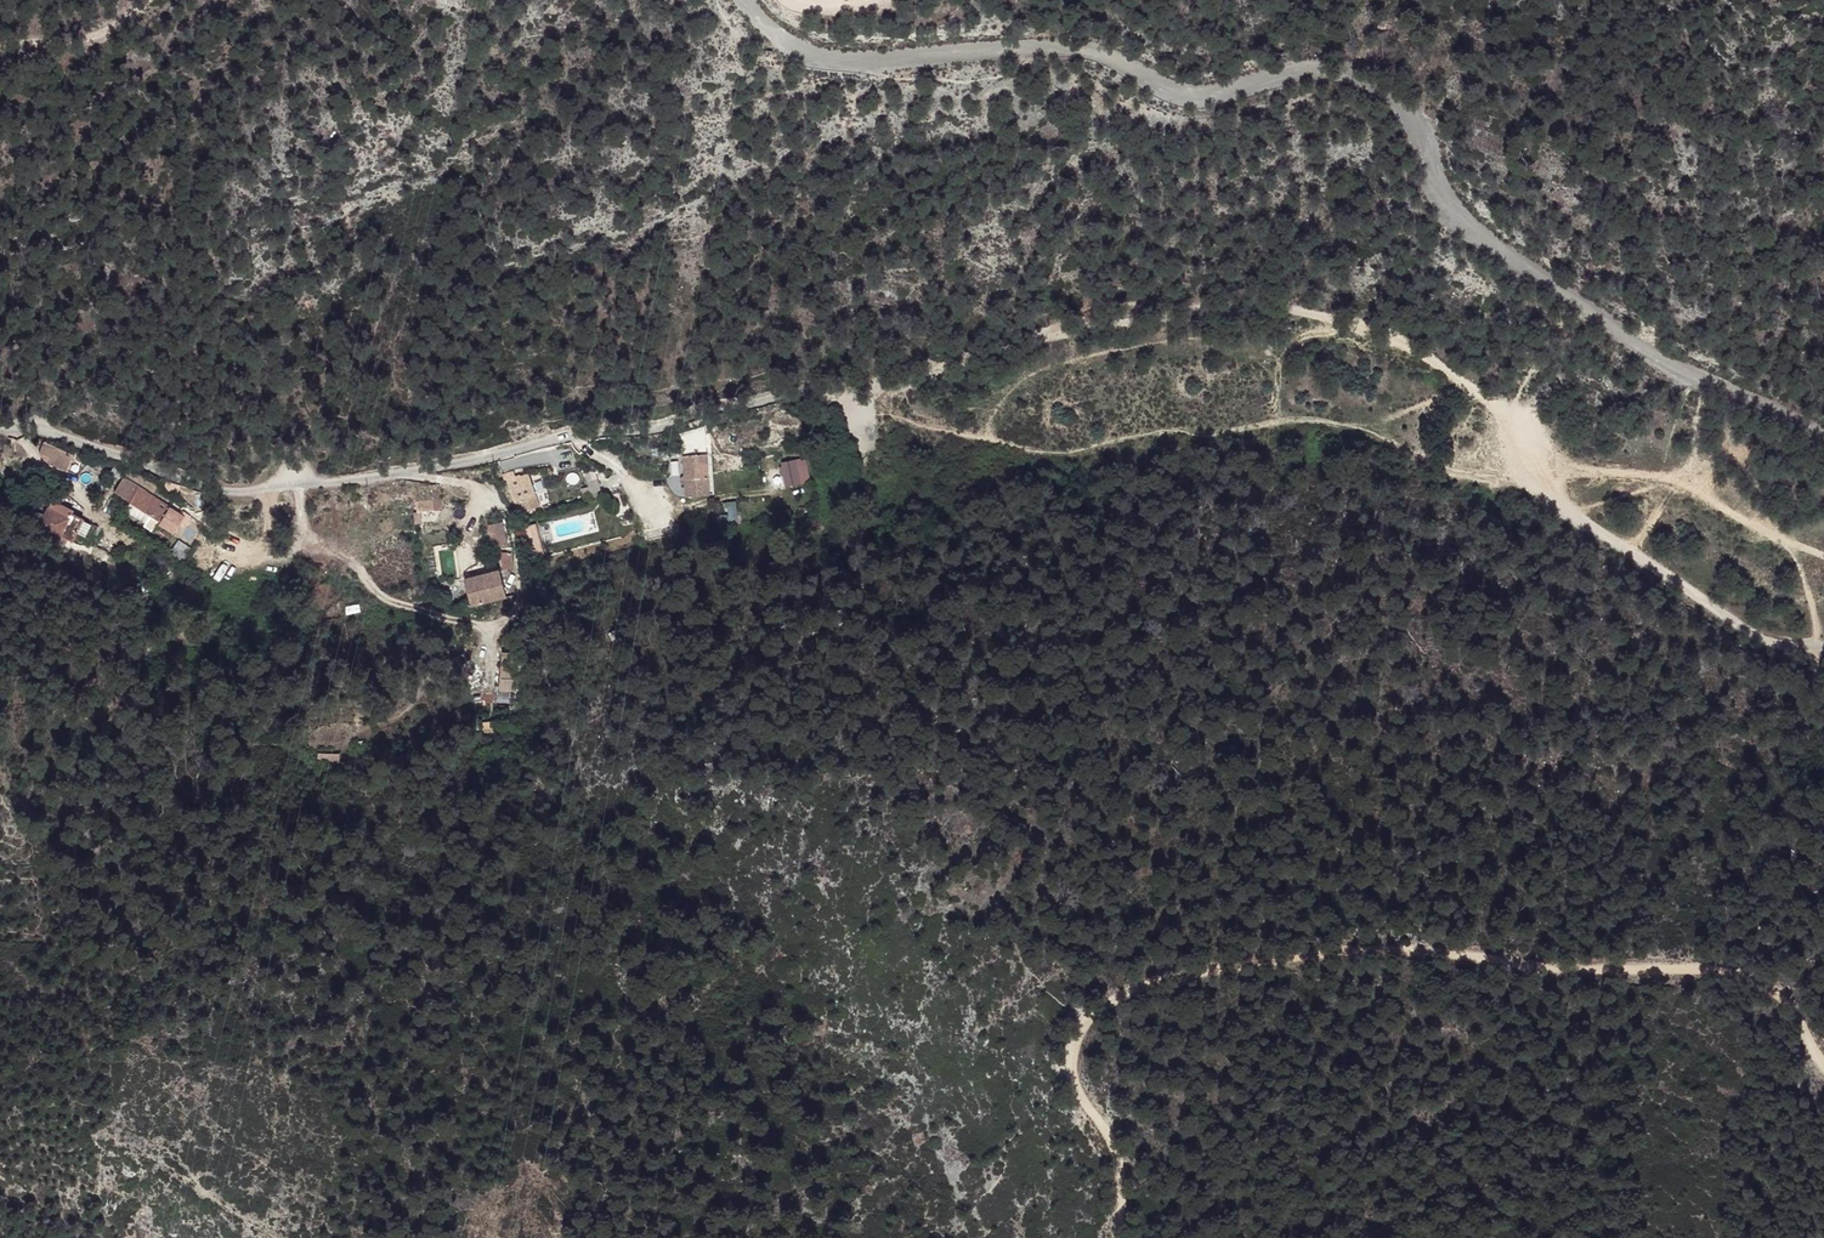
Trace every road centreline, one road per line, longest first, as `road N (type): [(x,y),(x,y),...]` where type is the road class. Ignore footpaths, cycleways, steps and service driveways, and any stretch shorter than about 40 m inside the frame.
road 1 (track): [(1116,1237),(1120,1159),(1075,1081),(1073,1053),(1083,1025),(1107,1002),(1185,975),(1298,957),(1414,952),(1549,969),(1725,974),(1774,993),(1823,1070)]
road 2 (residential): [(0,427),(50,431),(231,492),(336,483)]
road 3 (track): [(0,41),(81,33),(143,0)]

